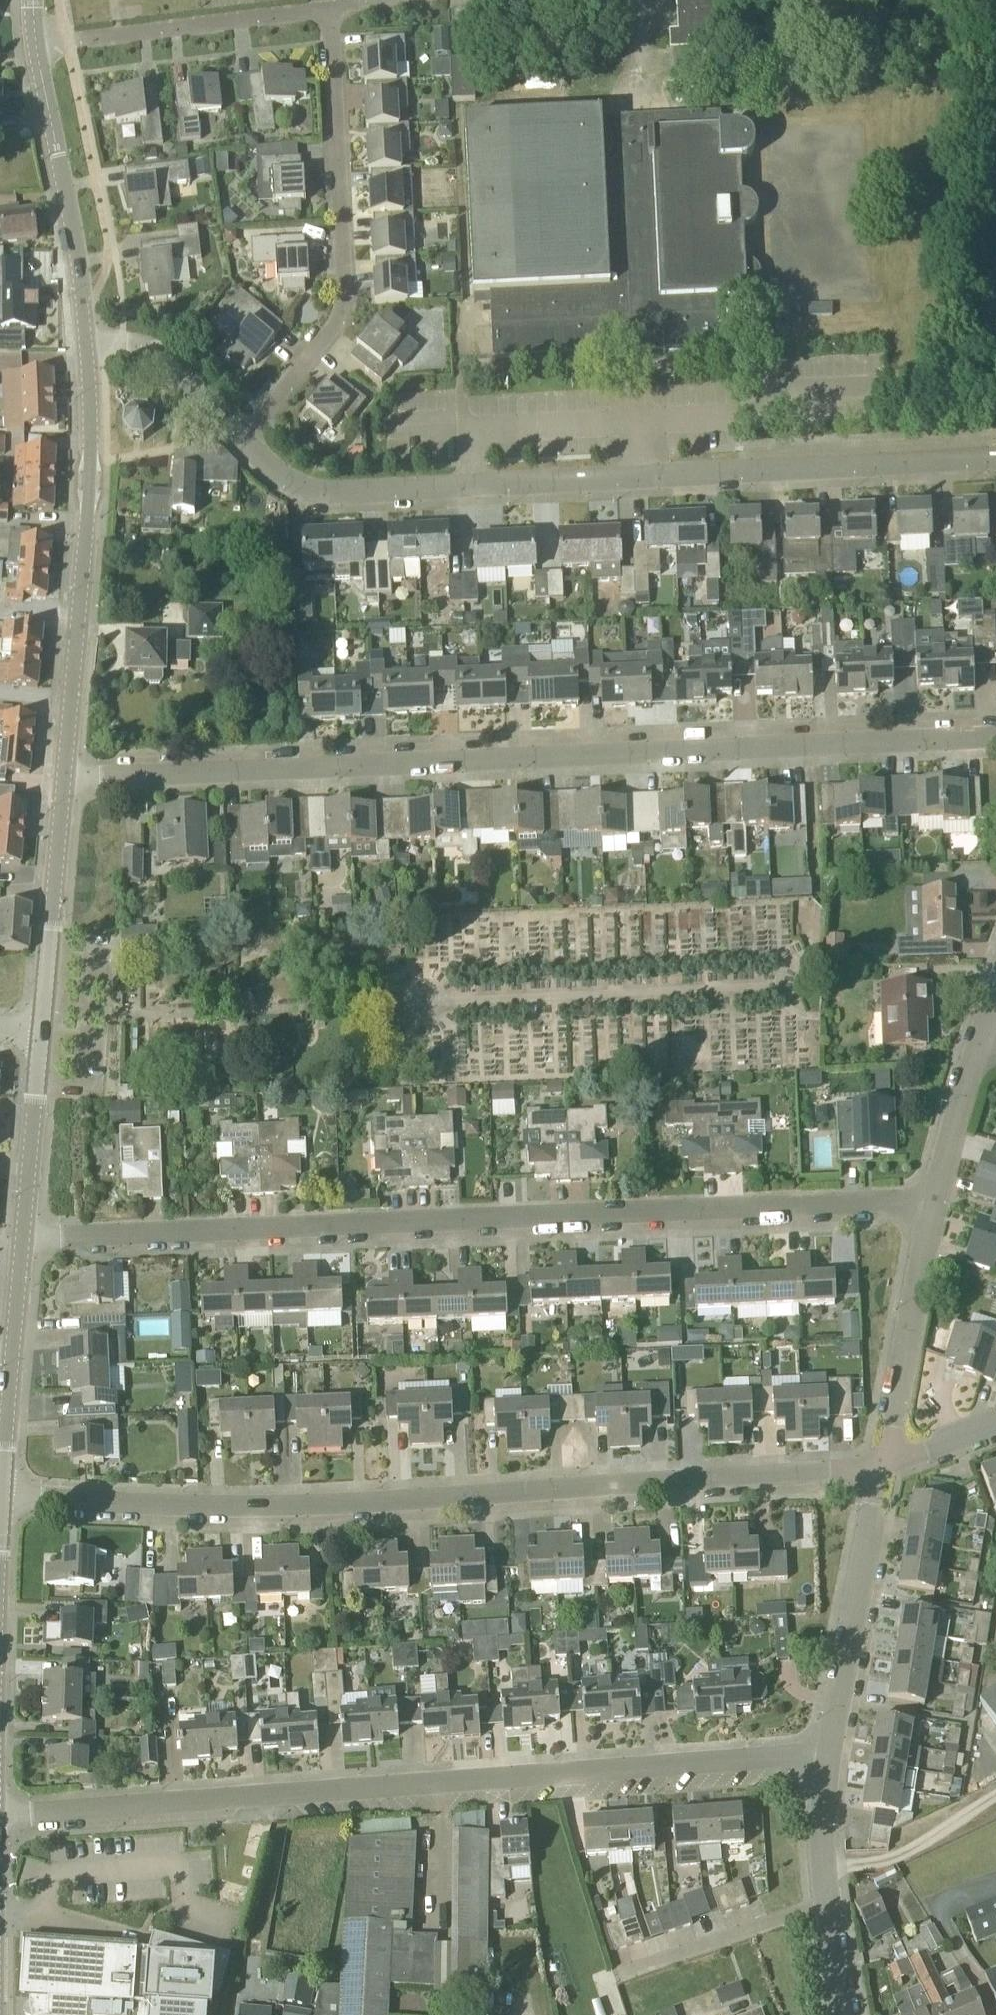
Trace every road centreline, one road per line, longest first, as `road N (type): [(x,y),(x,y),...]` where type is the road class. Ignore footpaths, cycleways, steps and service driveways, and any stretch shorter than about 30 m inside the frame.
road 1 (residential): [(995,734),(66,782)]
road 2 (residential): [(21,1239),(937,1200)]
road 3 (residential): [(0,1495),(164,1503),(386,1500),(879,1465)]
road 4 (residential): [(0,1814),(828,1753)]
road 5 (residential): [(995,458),(315,491),(278,475),(241,441)]
road 6 (residential): [(241,441),(336,323),(344,286),(330,7)]
road 7 (tertiary): [(66,782),(89,550),(88,343)]
road 8 (tertiary): [(88,343),(38,49)]
road 9 (residential): [(38,49),(330,7)]
road 10 (residential): [(828,1753),(879,1465)]
road 11 (residential): [(879,1465),(937,1200)]
road 12 (residential): [(844,2014),(826,1897),(828,1753)]
road 13 (tertiary): [(44,1029),(66,782)]
road 14 (tertiary): [(0,1480),(21,1239)]
road 15 (tertiary): [(21,1239),(44,1029)]
road 16 (residential): [(241,441),(148,345),(88,343)]
road 17 (residential): [(937,1200),(978,1041)]
road 18 (residential): [(879,1465),(995,1423)]

